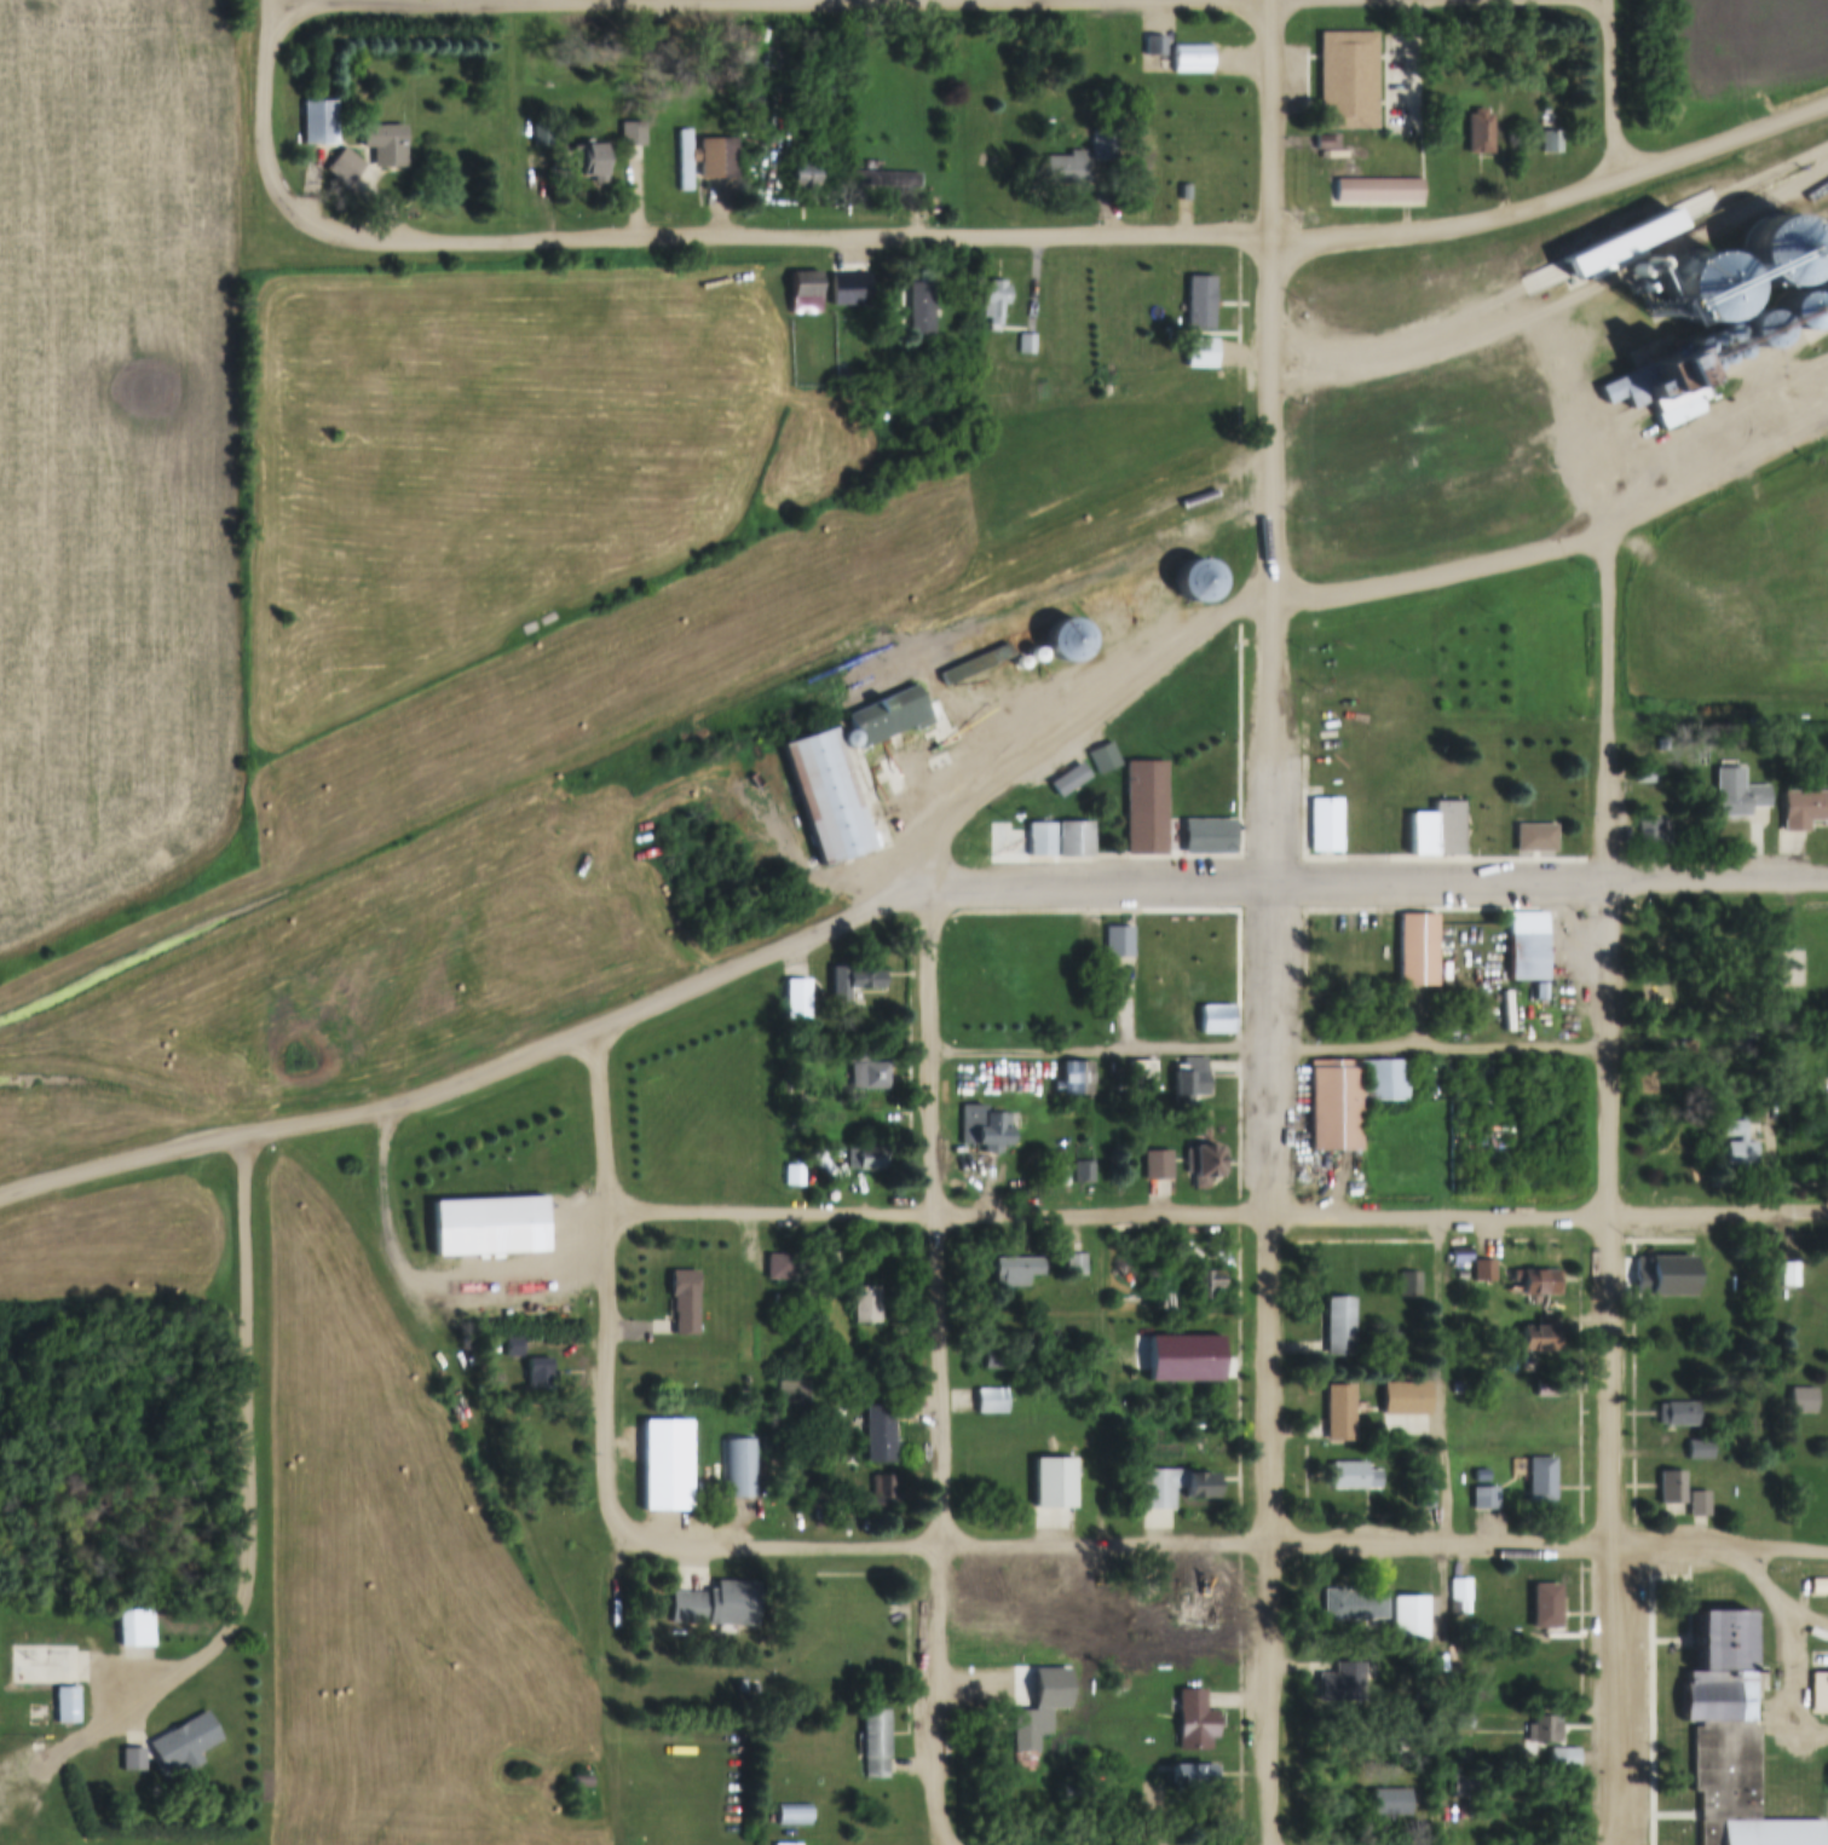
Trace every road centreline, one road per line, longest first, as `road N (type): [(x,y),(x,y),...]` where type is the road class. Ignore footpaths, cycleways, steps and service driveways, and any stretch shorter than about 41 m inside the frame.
road 1 (residential): [(1606,1844),(1607,524)]
road 2 (residential): [(1827,1214),(1086,1217),(607,1206)]
road 3 (residential): [(1827,1552),(1695,1545),(623,1545)]
road 4 (residential): [(267,0),(260,121),(266,163),(284,201),(344,236),(1271,236)]
road 5 (residential): [(932,886),(934,838),(1023,761),(1083,726),(1236,605),(1570,548),(1827,411)]
road 6 (tertiary): [(932,886),(415,1105),(166,1148),(0,1197)]
road 7 (residential): [(952,1844),(928,1771),(940,1457),(932,886)]
road 8 (tertiary): [(1827,879),(932,886)]
road 9 (residential): [(1271,756),(1270,0)]
road 10 (residential): [(309,0),(515,6),(977,0)]
road 11 (residential): [(1269,1844),(1273,1217)]
road 12 (residential): [(1271,236),(1351,238),(1478,223),(1827,106)]
road 13 (residential): [(623,1545),(602,1487),(607,1206),(593,1027)]
road 14 (residential): [(1273,1217),(1271,756)]
road 15 (track): [(634,1844),(623,1545)]
road 16 (residential): [(1614,175),(1609,0)]

